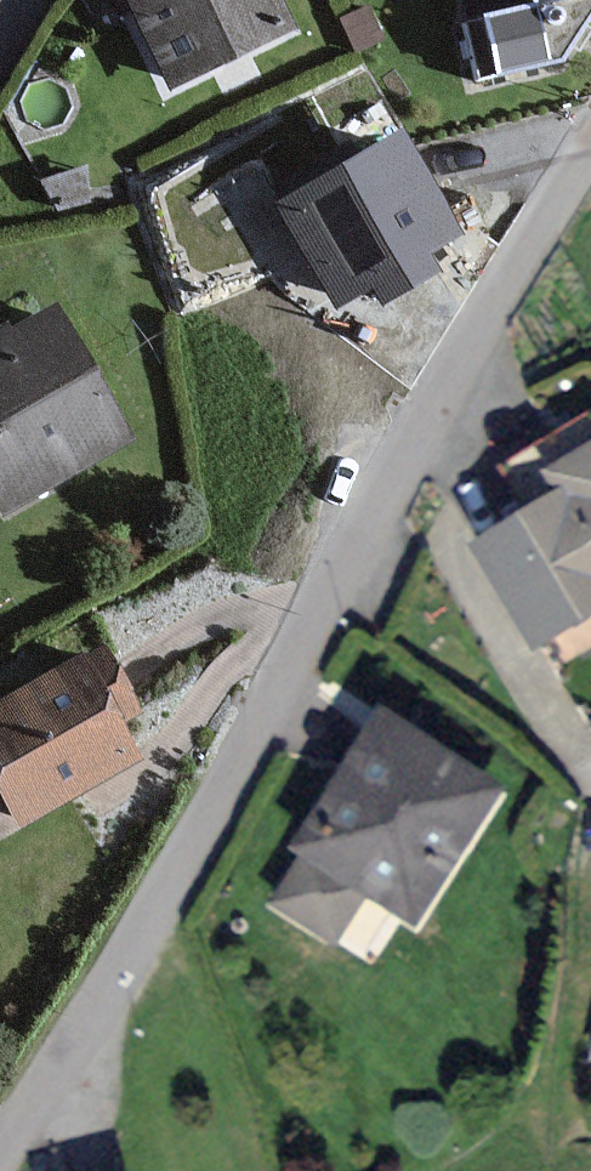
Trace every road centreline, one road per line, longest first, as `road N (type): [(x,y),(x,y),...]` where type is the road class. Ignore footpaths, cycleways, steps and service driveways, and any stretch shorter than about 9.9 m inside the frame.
road 1 (residential): [(0,1145),(590,134)]

